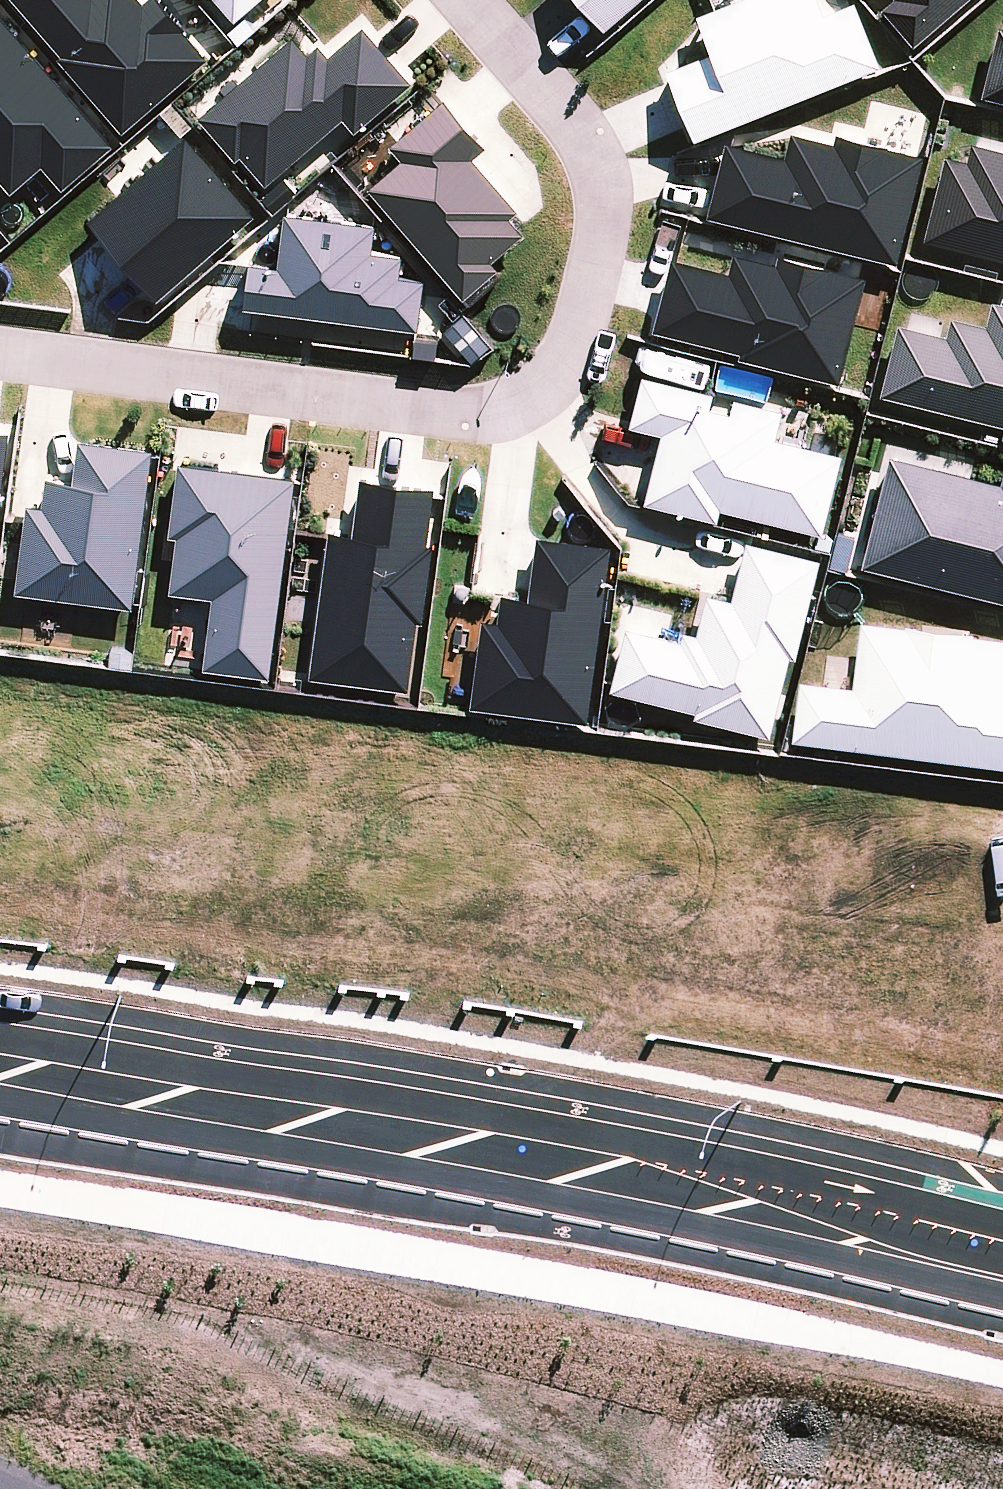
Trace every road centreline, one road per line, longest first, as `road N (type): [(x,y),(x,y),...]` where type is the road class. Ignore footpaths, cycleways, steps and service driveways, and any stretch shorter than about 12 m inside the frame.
road 1 (secondary): [(1002,1292),(468,1185),(0,1108)]
road 2 (secondary): [(0,1054),(416,1113),(1002,1234)]
road 3 (residential): [(471,0),(573,120),(600,186),(580,335),(542,390),(497,412),(444,412),(0,352)]

